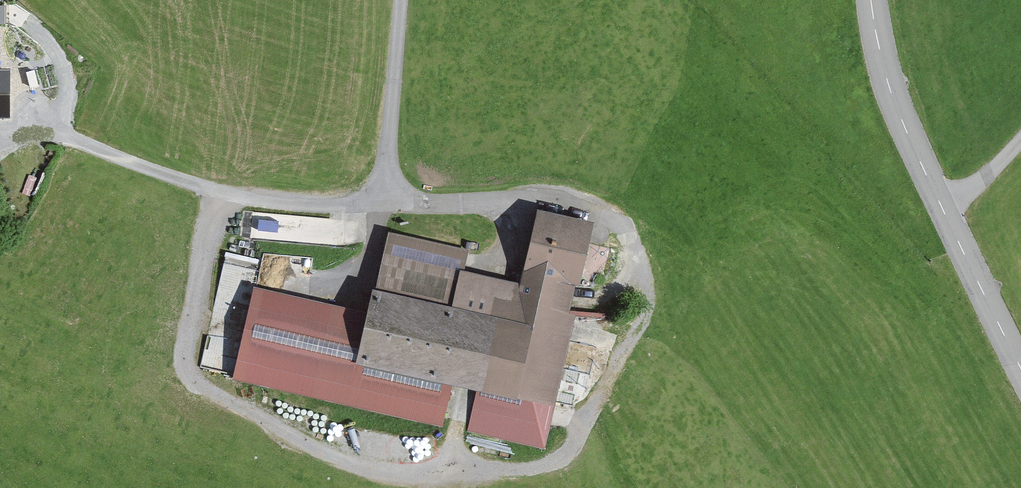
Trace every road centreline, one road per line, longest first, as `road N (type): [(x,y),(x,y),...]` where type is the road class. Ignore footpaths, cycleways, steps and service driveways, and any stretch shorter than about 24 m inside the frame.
road 1 (track): [(384,203),(552,201),(608,217),(636,244),(647,305),(564,460),(503,470),(456,458),(389,473),(193,380),(183,361),(198,242),(233,197)]
road 2 (tertiary): [(1020,371),(907,130),(884,72),(872,0)]

